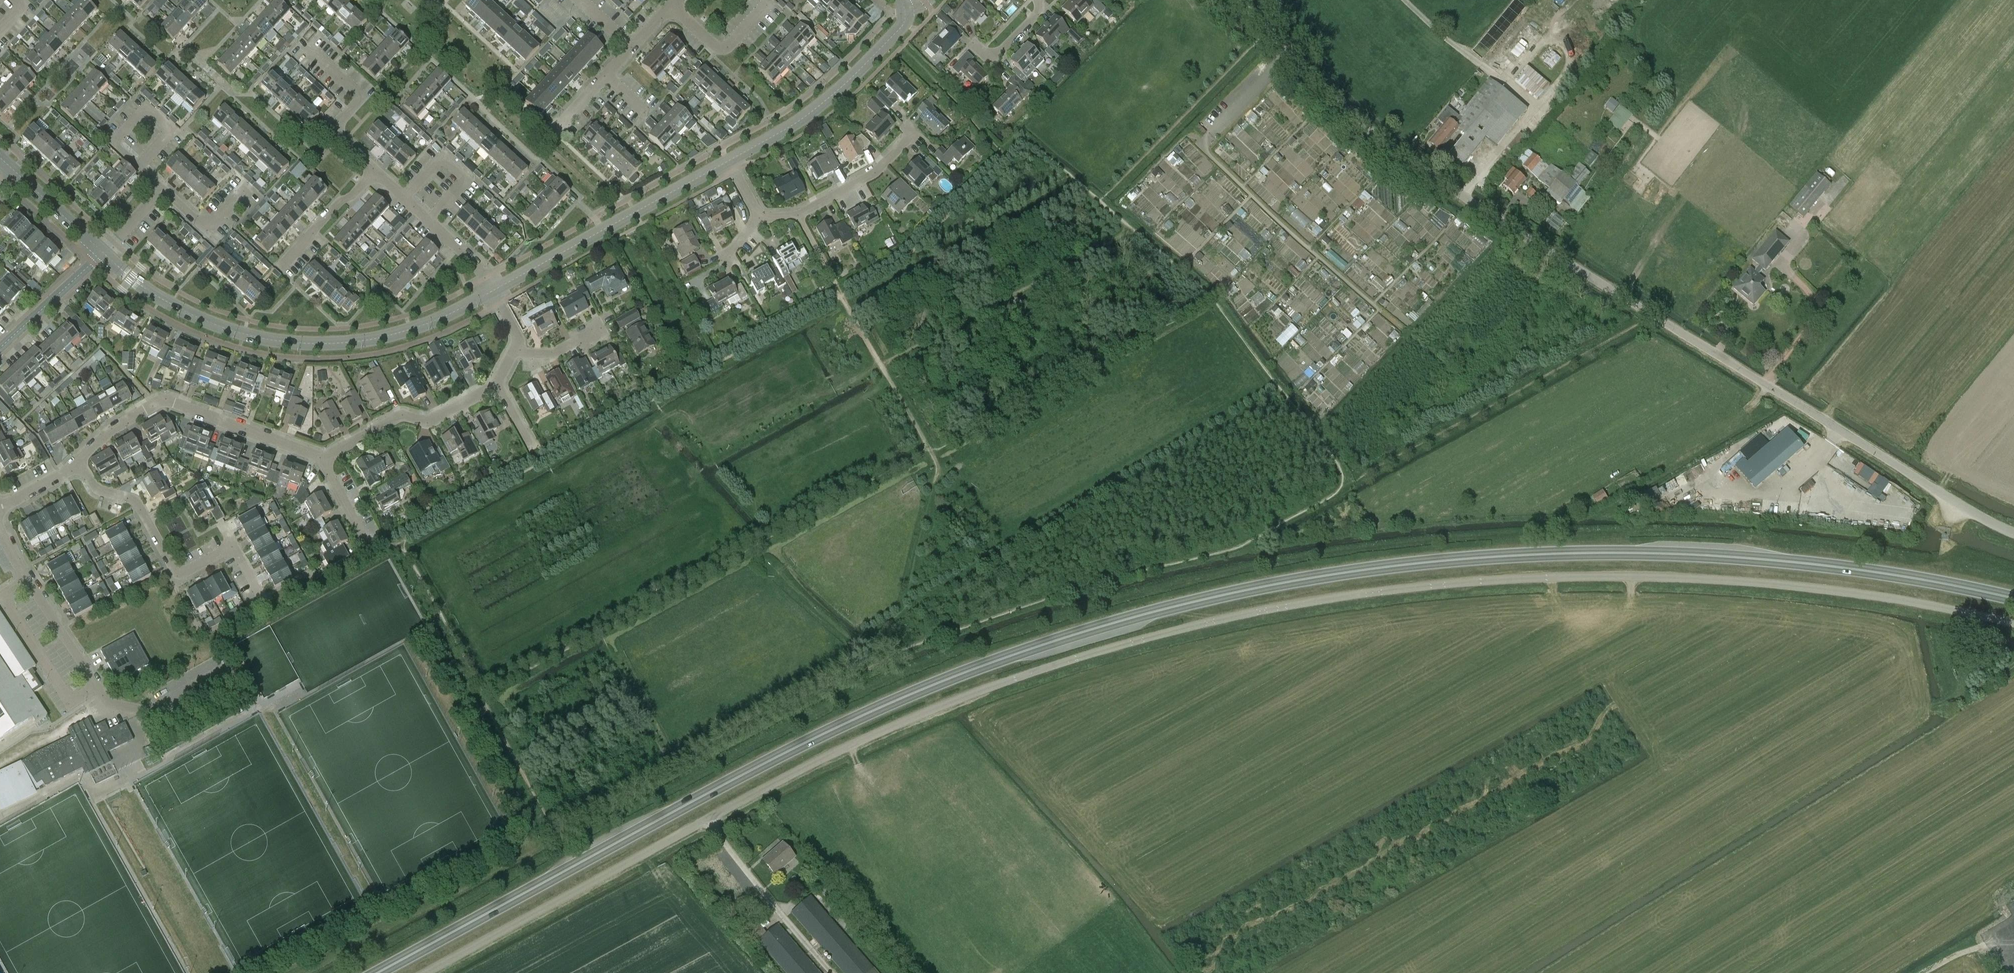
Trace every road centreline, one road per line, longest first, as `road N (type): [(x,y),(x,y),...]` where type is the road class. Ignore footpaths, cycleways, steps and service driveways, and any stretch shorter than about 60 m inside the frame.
road 1 (trunk): [(2013,599),(1726,557),(1523,555),(1215,600),(1074,635),(896,700),(741,774),(384,972)]
road 2 (unclassified): [(2013,625),(1857,595),(1574,576),(1437,587),(1218,621),(1101,651),(903,722),(429,972)]
road 3 (unclassified): [(2013,533),(1440,183),(1244,0)]
road 4 (tertiary): [(492,292),(386,337),(280,341),(188,313),(105,252)]
road 5 (residential): [(265,604),(235,547),(175,572),(138,502),(101,493),(77,465)]
road 6 (residential): [(77,465),(120,423),(161,402),(321,457)]
road 7 (tertiary): [(728,162),(492,292)]
road 8 (tertiary): [(906,11),(905,23),(822,104),(728,162)]
road 9 (residential): [(321,457),(400,415),(430,421),(498,387)]
road 10 (residential): [(28,580),(3,596),(15,618),(70,700),(99,689)]
road 11 (residential): [(492,292),(483,269),(379,171)]
road 12 (residential): [(166,186),(141,162),(171,130),(147,108),(118,137)]
road 13 (tertiary): [(0,349),(105,252)]
road 14 (residential): [(796,214),(879,168),(911,134)]
road 15 (residential): [(218,671),(130,714),(111,708),(99,689)]
road 16 (unclassified): [(283,268),(379,171)]
road 17 (residential): [(99,689),(28,580)]
road 18 (residential): [(769,7),(729,47),(713,47),(674,10)]
road 19 (tertiary): [(105,252),(14,170)]

